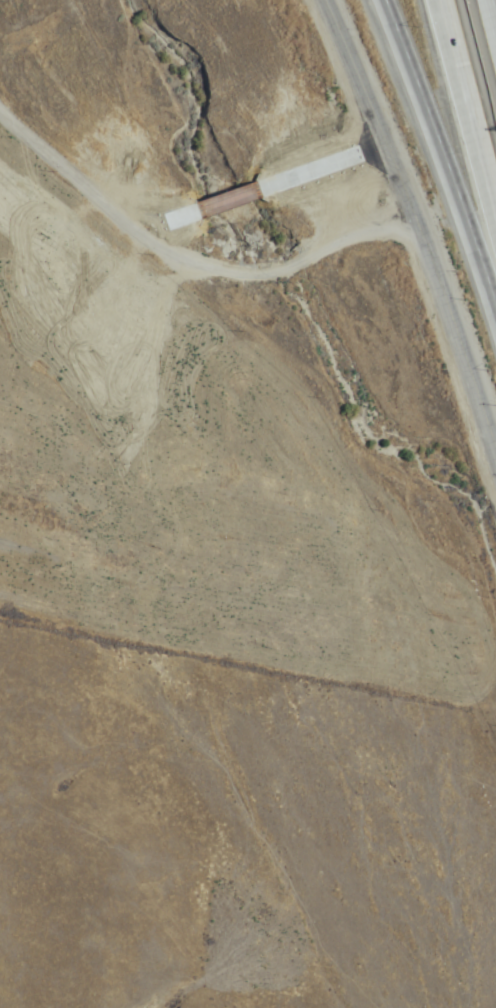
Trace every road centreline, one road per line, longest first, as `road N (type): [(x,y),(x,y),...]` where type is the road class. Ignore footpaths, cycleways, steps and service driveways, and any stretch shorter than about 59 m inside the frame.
road 1 (residential): [(416,218),(330,241),(292,270),(252,274),(169,256),(0,115)]
road 2 (motorway): [(382,0),(495,311)]
road 3 (tertiary): [(495,452),(416,218)]
road 4 (residential): [(416,218),(325,0)]
road 5 (motorway): [(437,0),(479,161)]

